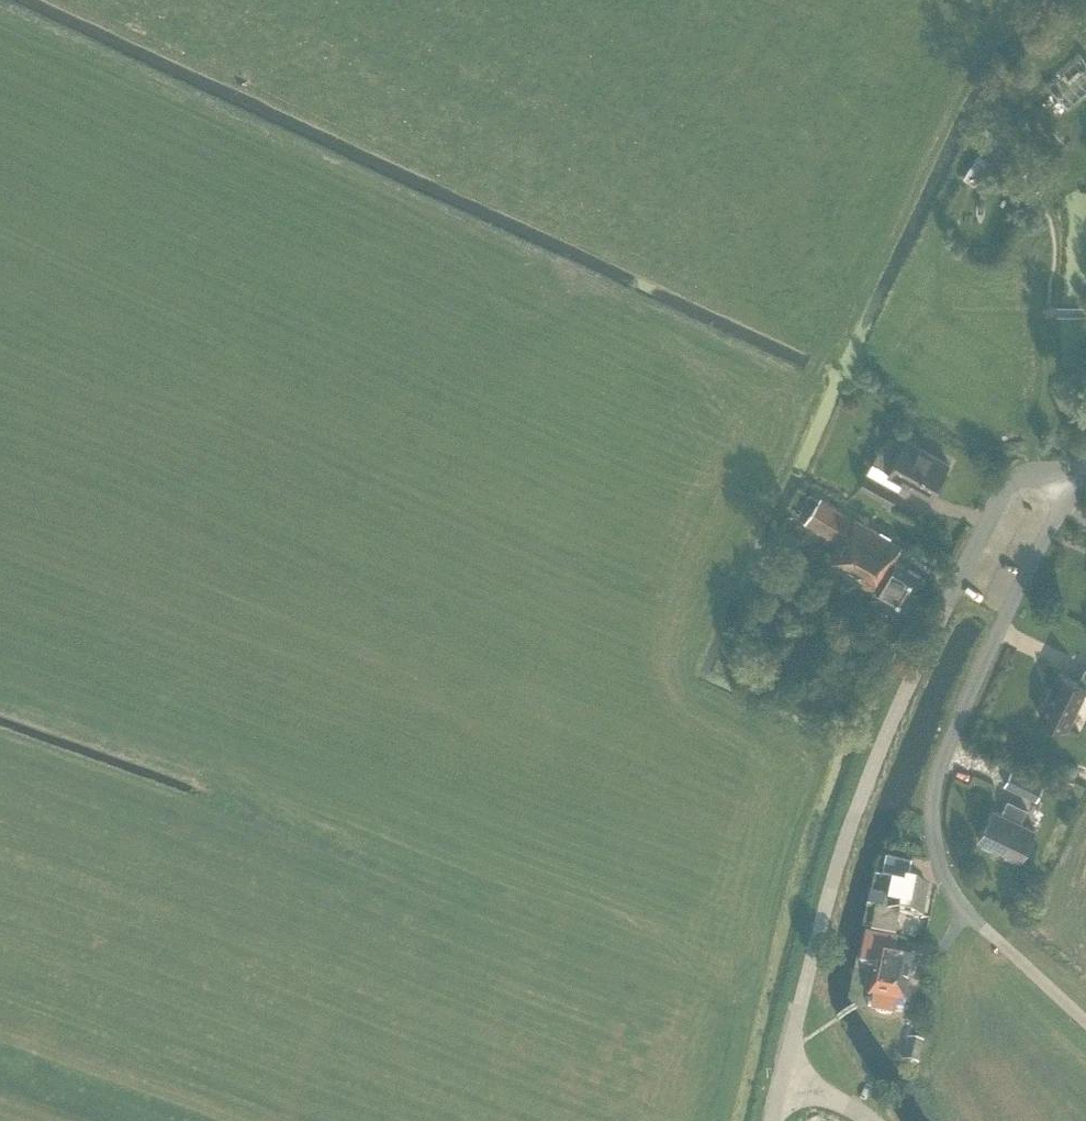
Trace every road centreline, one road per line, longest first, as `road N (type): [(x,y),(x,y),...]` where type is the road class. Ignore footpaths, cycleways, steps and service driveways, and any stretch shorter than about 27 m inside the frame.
road 1 (unclassified): [(781,1080),(854,816),(1002,494),(1022,478),(1085,465)]

